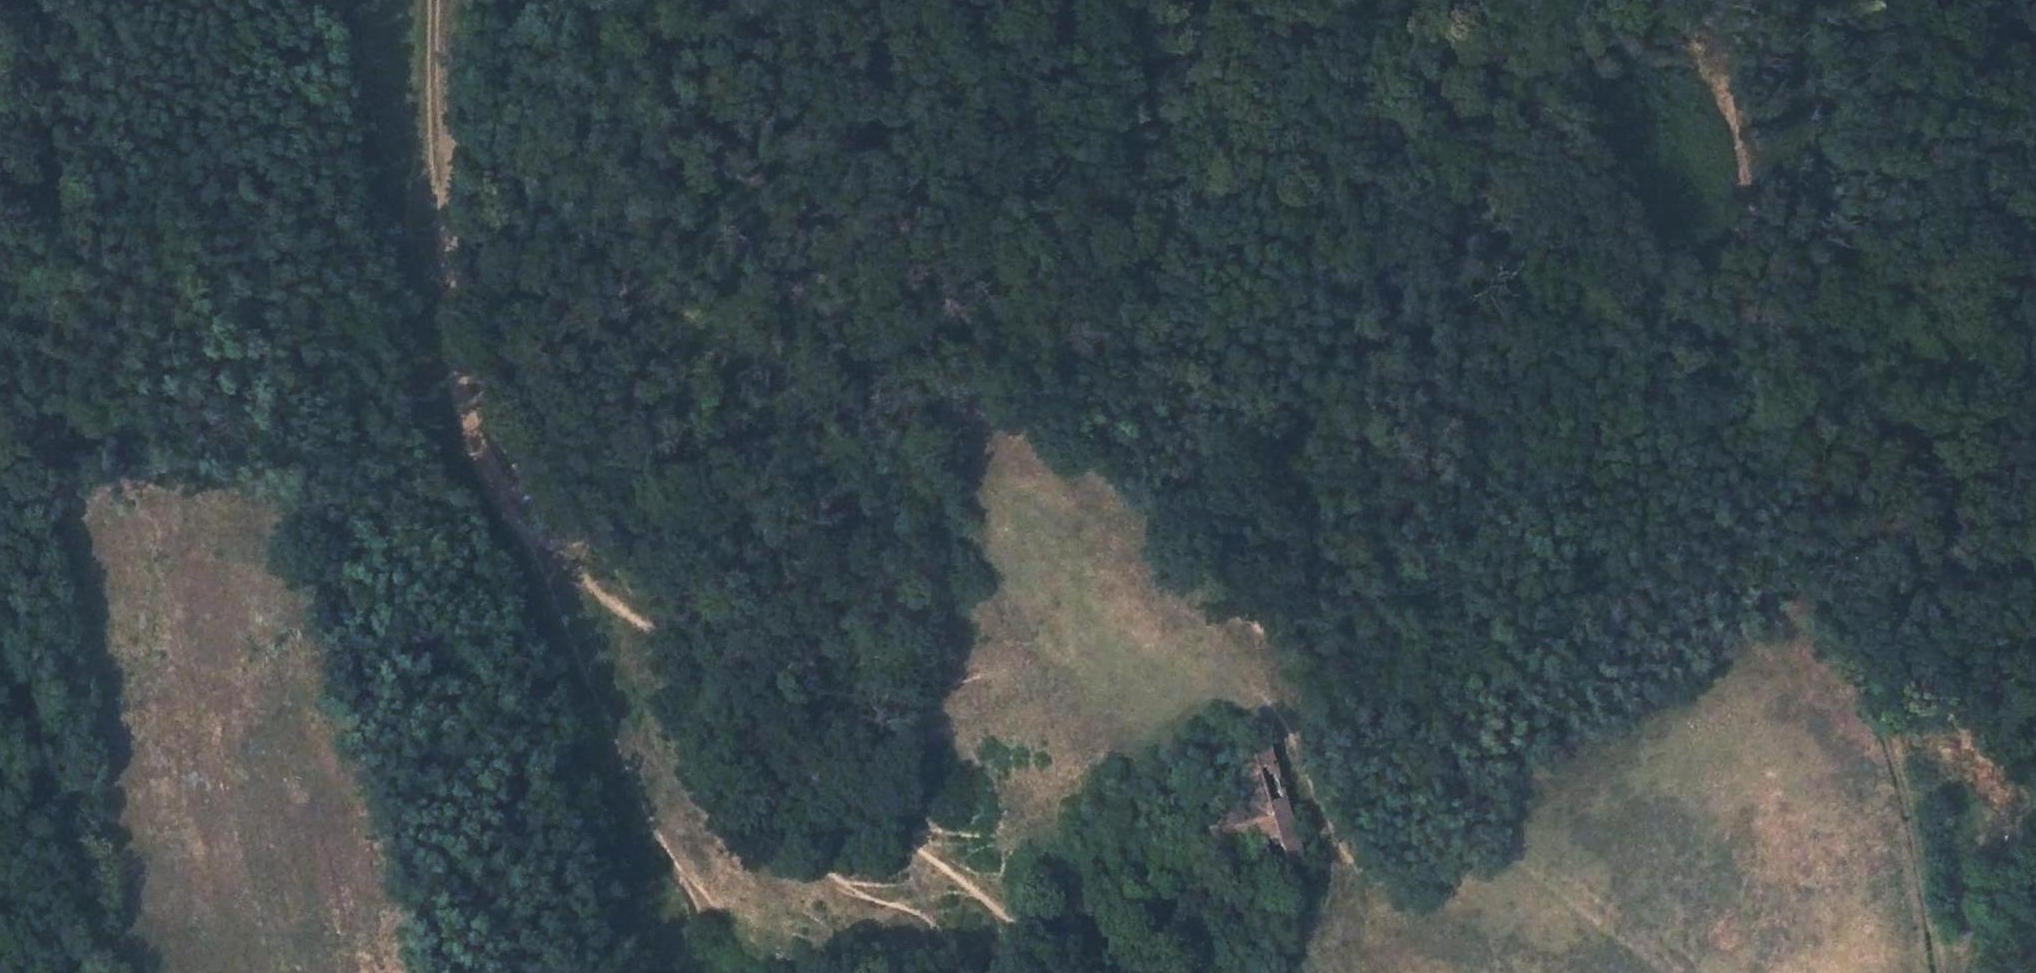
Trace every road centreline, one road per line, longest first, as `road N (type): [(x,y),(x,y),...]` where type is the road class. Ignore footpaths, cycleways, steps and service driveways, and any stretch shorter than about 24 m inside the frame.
road 1 (track): [(1881,723),(1925,972)]
road 2 (track): [(298,972),(270,917),(249,831)]

